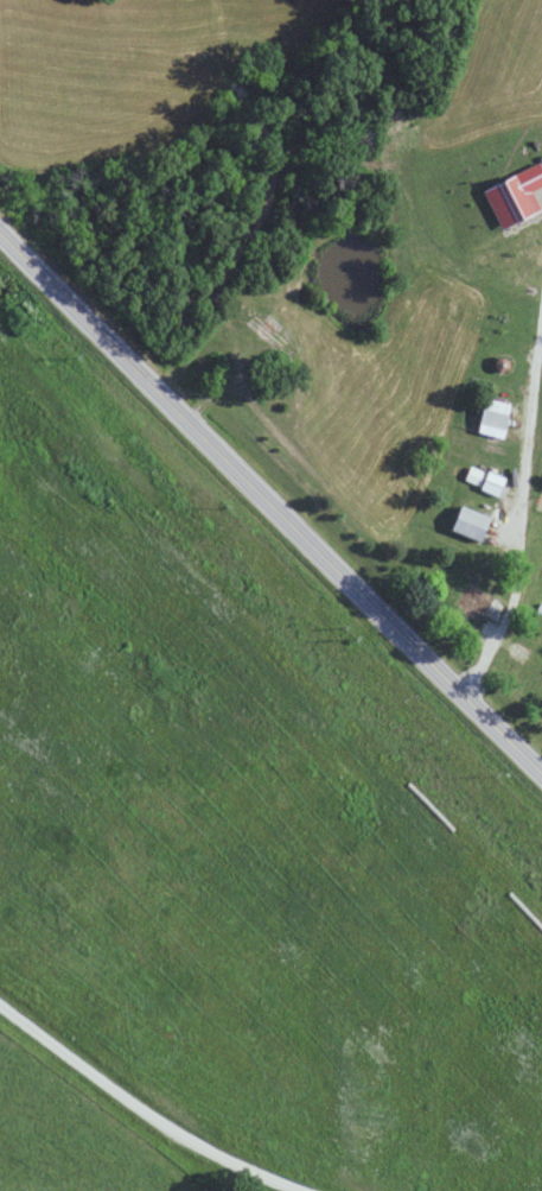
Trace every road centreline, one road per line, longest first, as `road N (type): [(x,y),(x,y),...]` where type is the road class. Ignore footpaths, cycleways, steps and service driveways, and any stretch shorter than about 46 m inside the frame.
road 1 (primary): [(541,773),(0,228)]
road 2 (residential): [(288,1190),(171,1133),(0,1004)]

